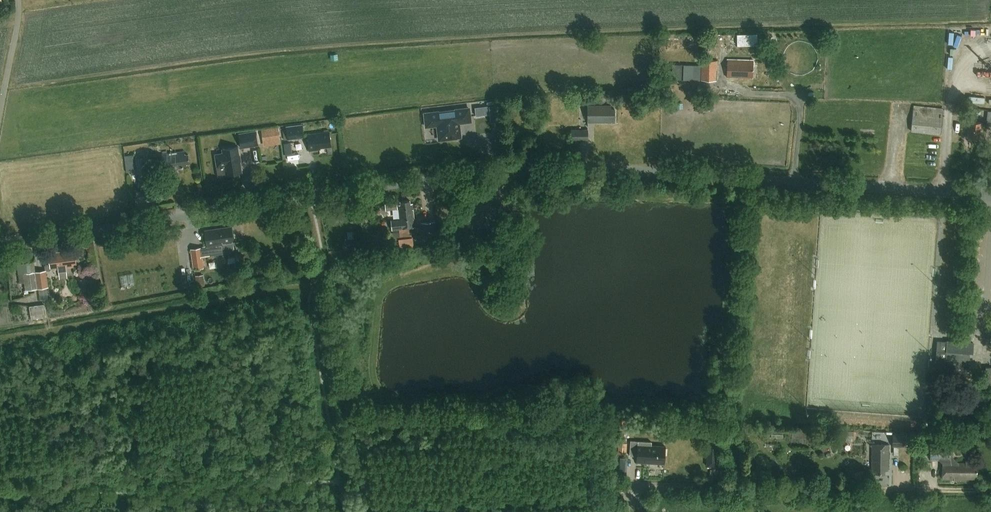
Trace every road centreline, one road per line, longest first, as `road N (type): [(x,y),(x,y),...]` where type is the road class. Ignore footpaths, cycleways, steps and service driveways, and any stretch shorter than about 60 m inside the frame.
road 1 (unclassified): [(0,246),(519,171),(990,200)]
road 2 (residential): [(990,492),(626,487)]

